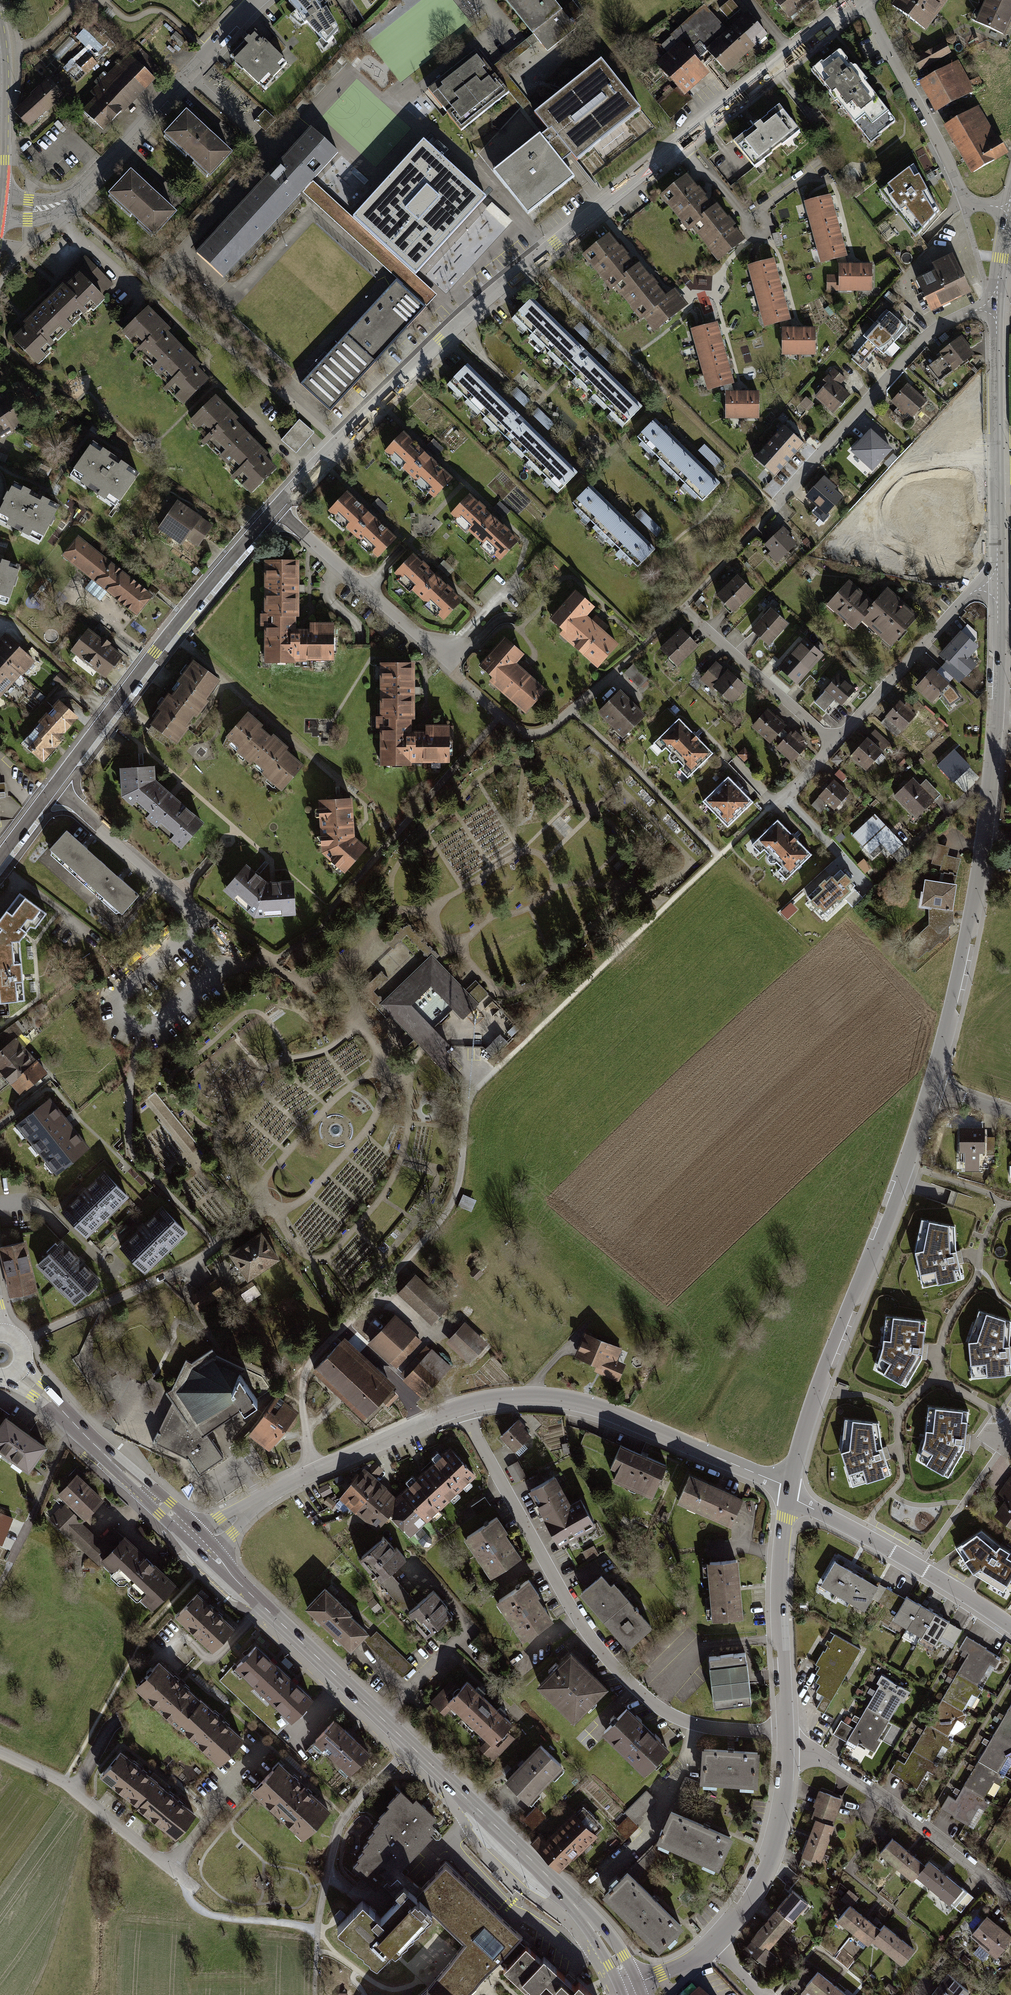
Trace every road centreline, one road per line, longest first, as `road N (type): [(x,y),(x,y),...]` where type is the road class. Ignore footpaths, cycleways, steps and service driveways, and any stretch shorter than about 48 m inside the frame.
road 1 (residential): [(793,54),(455,326),(275,509)]
road 2 (residential): [(997,587),(985,829),(931,1087)]
road 3 (residential): [(785,1734),(695,1725),(641,1696),(583,1628),(463,1406)]
road 4 (residential): [(275,509),(520,731),(552,728),(627,661)]
road 5 (residential): [(931,1087),(817,1389),(789,1495)]
road 6 (residential): [(275,509),(55,785)]
road 7 (residential): [(463,1406),(533,1397),(589,1405),(789,1495)]
road 8 (residential): [(0,206),(44,209),(78,192),(258,0)]
road 9 (residential): [(753,533),(926,338),(975,310),(997,308)]
road 10 (secondary): [(406,1742),(579,1908),(628,1985)]
road 11 (residential): [(203,1545),(309,1473),(463,1406)]
road 12 (secondary): [(203,1545),(406,1742)]
road 13 (residential): [(997,308),(997,587)]
road 14 (residential): [(1010,1895),(785,1734)]
road 15 (residential): [(1009,209),(977,204),(960,188),(862,0)]
road 16 (residential): [(789,1495),(1010,1625)]
road 17 (secondary): [(203,1545),(16,1372)]
road 18 (residential): [(55,785),(239,956)]
road 19 (residential): [(789,1495),(781,1555),(785,1734)]
road 20 (residential): [(997,587),(970,595),(833,741)]
road 21 (residential): [(184,1879),(62,1781),(0,1751)]
road 22 (residential): [(785,1734),(784,1794),(769,1851),(714,1940)]
road 23 (residential): [(406,1742),(337,1827),(317,1930)]
road 24 (residential): [(833,741),(684,608)]

